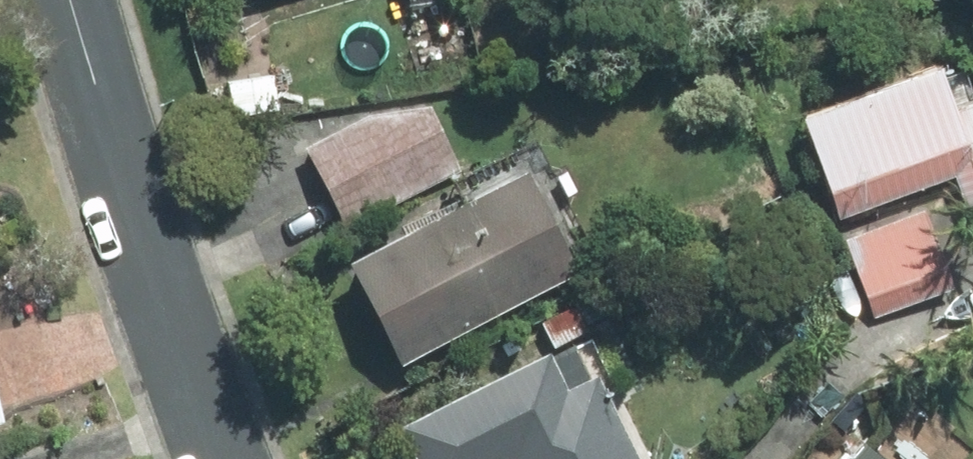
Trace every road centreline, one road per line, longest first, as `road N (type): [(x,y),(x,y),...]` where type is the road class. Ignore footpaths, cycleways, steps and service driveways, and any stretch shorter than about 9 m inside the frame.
road 1 (residential): [(226,458),(70,0)]

